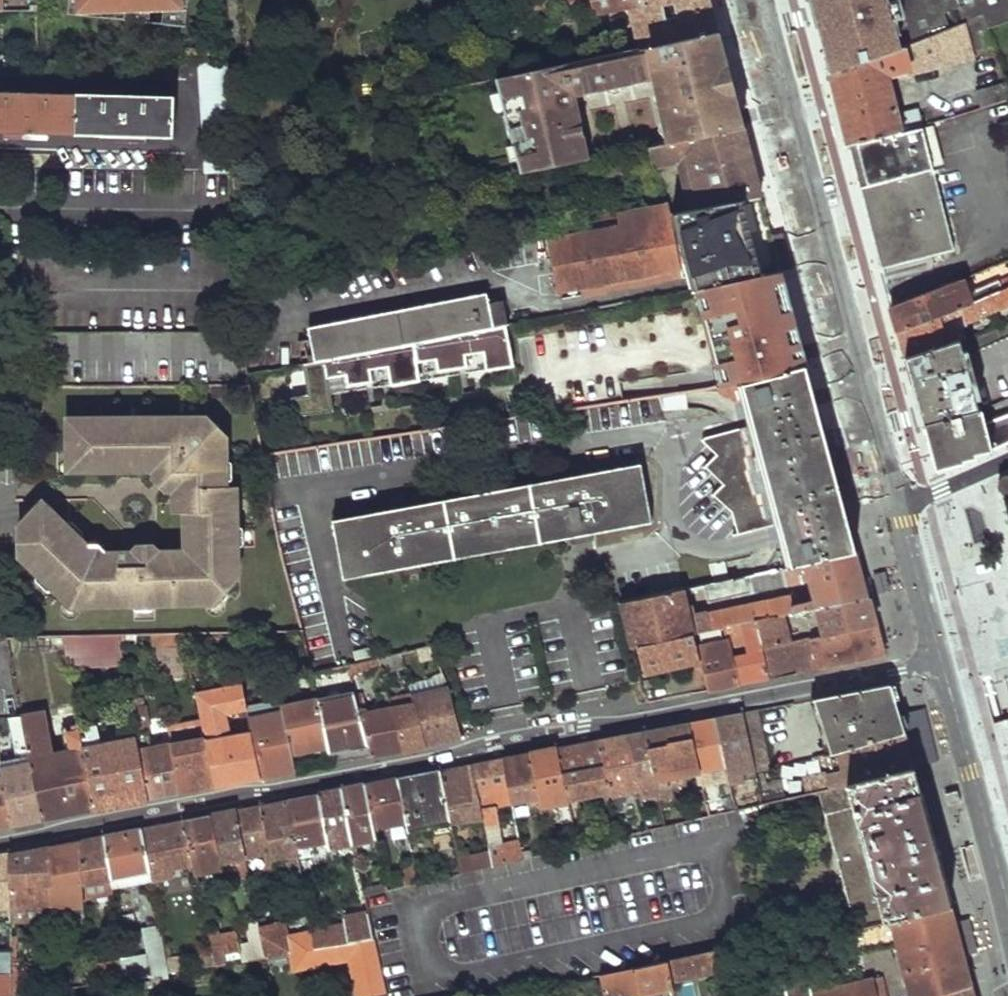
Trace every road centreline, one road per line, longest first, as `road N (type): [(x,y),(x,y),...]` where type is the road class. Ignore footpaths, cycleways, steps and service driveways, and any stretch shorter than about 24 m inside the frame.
road 1 (residential): [(946,661),(492,741),(436,761),(0,844)]
road 2 (secondary): [(903,502),(765,0)]
road 3 (secondary): [(1007,891),(946,661)]
road 4 (secondary): [(946,661),(903,502)]

